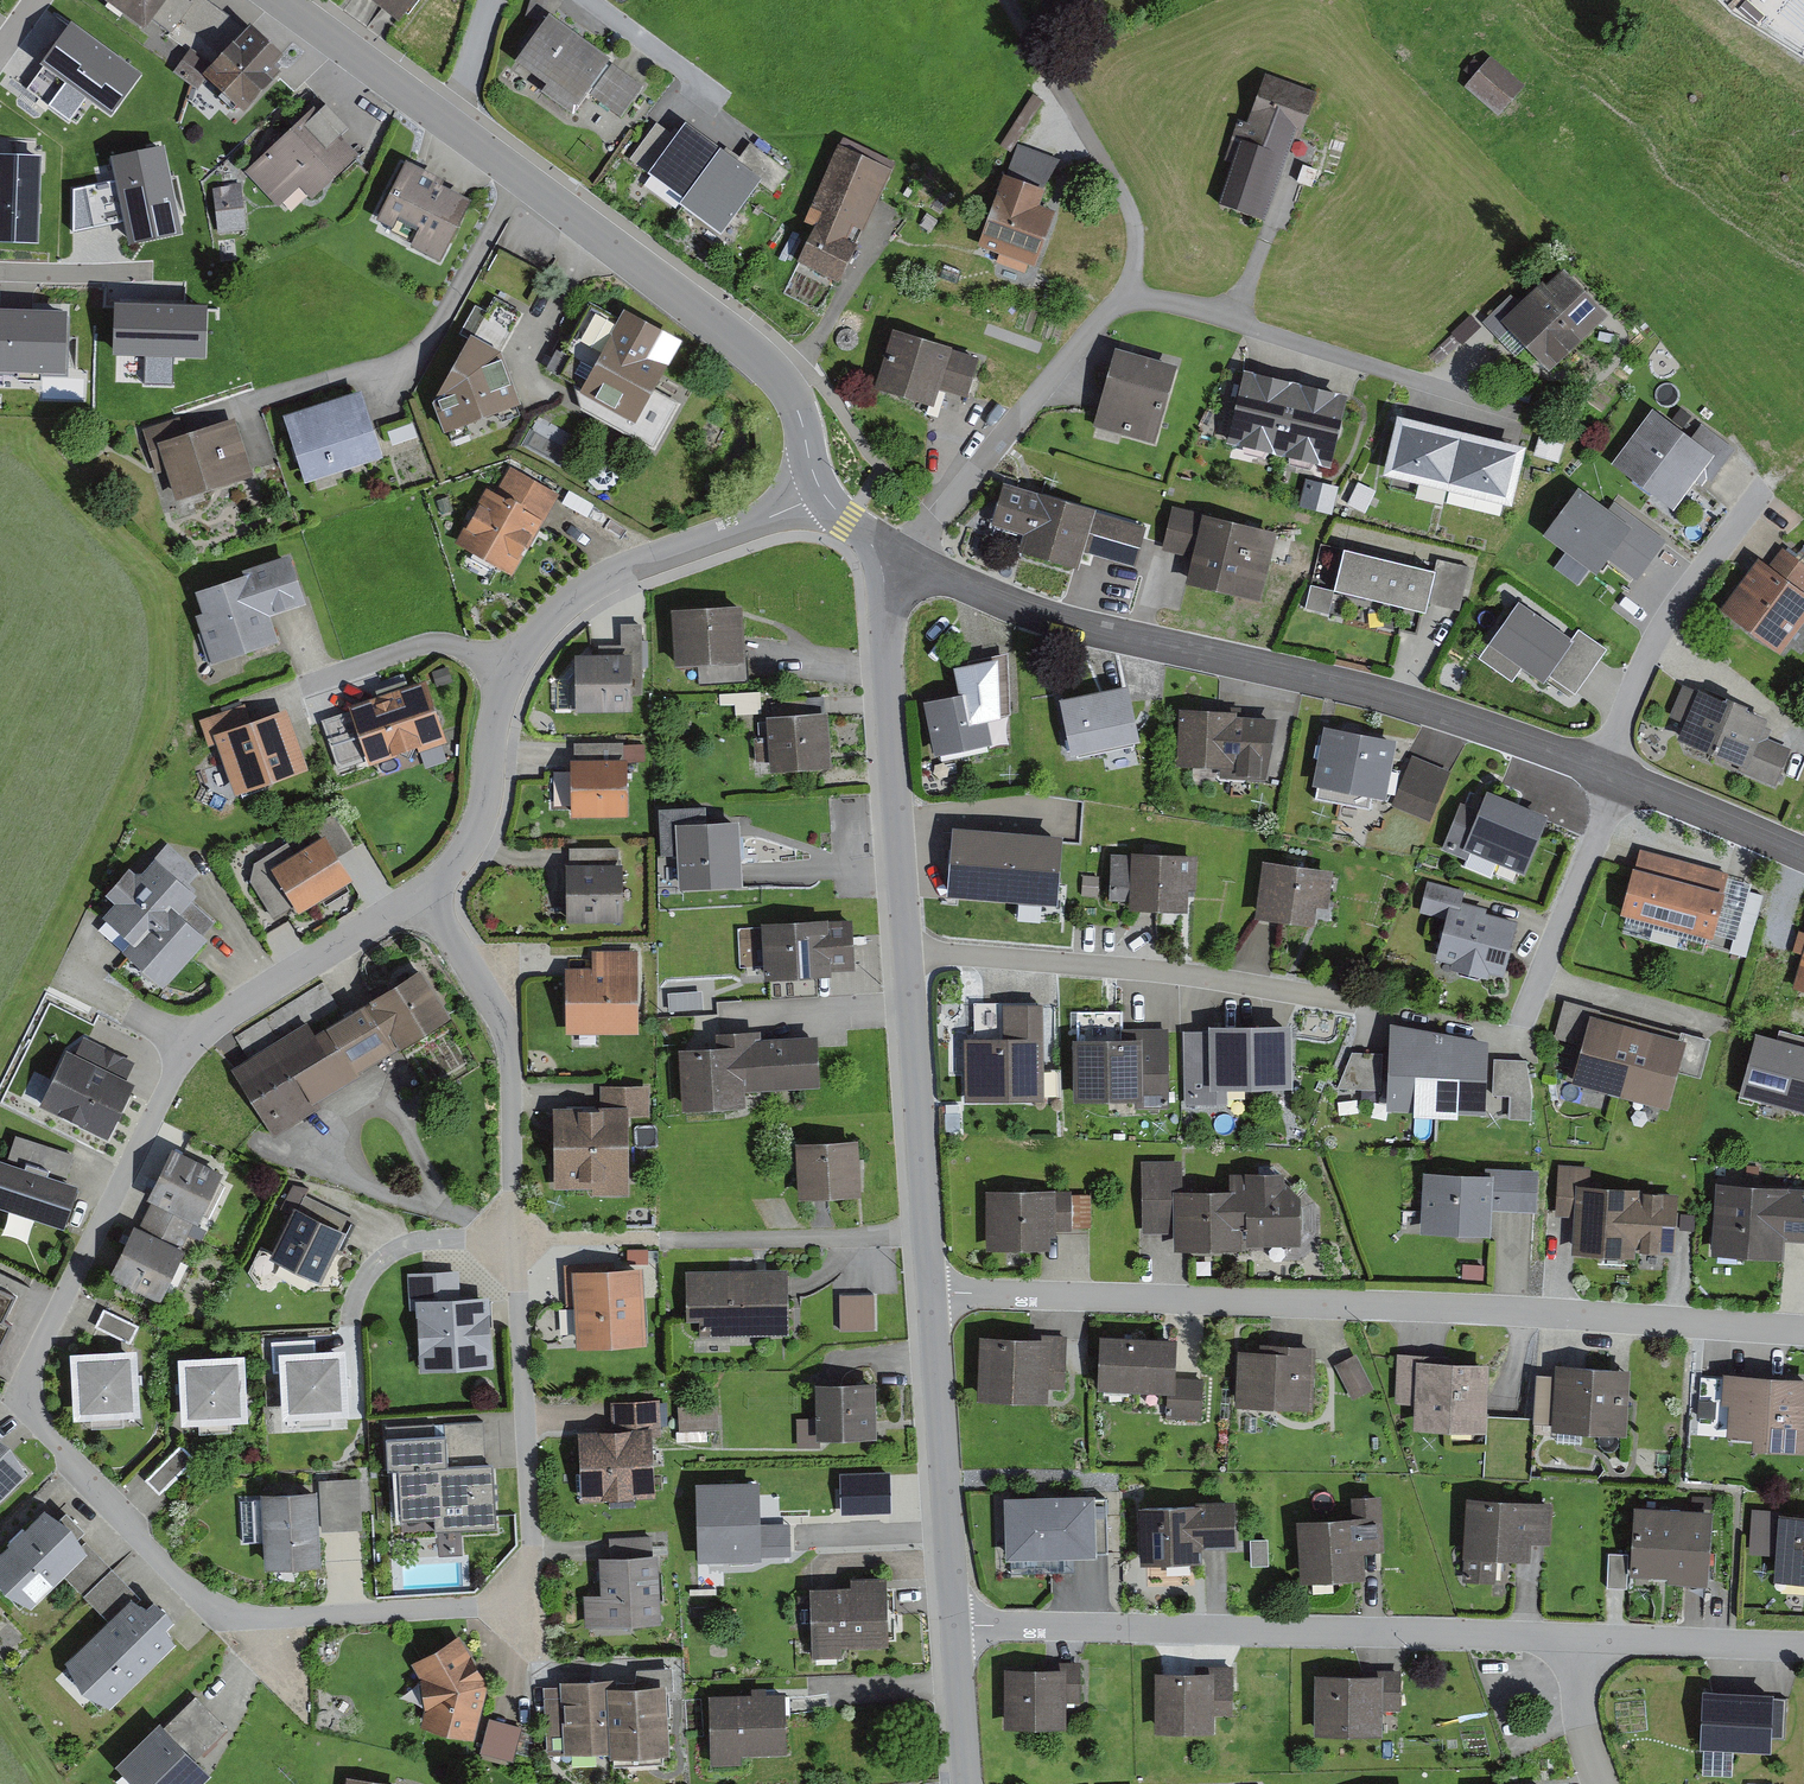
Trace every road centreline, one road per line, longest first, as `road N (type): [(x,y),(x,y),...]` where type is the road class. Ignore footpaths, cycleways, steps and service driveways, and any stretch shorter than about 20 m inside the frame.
road 1 (residential): [(430,901),(482,984),(508,1059),(527,1579),(509,1598),(479,1608),(261,1619),(226,1612),(185,1584),(46,1431),(28,1378),(179,1066),(210,1026),(395,910)]
road 2 (residential): [(1803,856),(1489,727),(1063,621),(902,566)]
road 3 (residential): [(929,1294),(1409,1306),(1803,1331)]
road 4 (residential): [(902,566),(1100,318),(1131,300),(1235,319),(1514,412)]
road 5 (residential): [(883,572),(929,1294)]
road 6 (residential): [(1578,1637),(953,1625)]
road 7 (residential): [(430,901),(482,820),(500,702),(547,624),(631,568),(823,494)]
road 8 (residential): [(823,494),(799,411),(753,352),(447,118)]
road 9 (residential): [(929,1294),(953,1625)]
road 10 (residential): [(1803,1645),(1578,1637)]
road 11 (residential): [(447,118),(288,0)]
road 12 (residential): [(953,1625),(965,1783)]
road 13 (residential): [(1578,1637),(1581,1724),(1602,1783)]
road 14 (residential): [(447,118),(493,0)]

